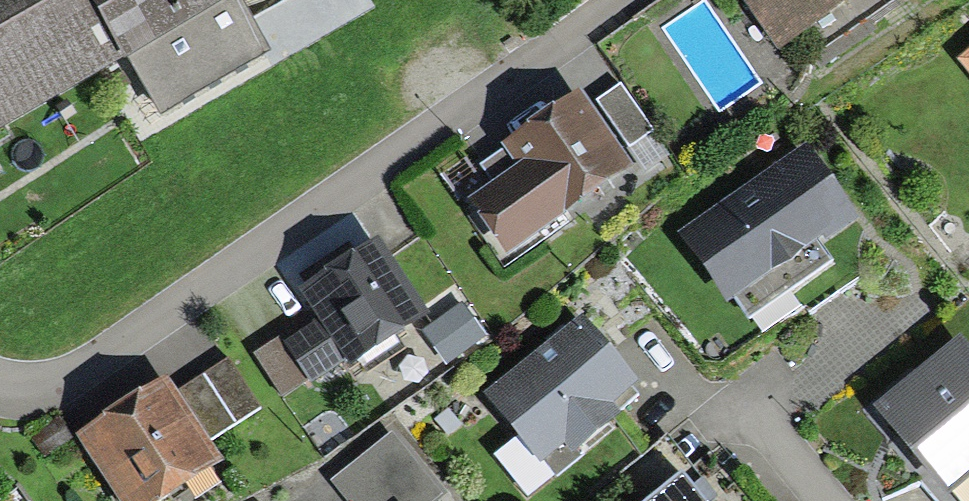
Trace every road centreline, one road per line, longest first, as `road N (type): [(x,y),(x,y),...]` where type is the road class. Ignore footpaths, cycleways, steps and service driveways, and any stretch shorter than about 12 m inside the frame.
road 1 (residential): [(618,0),(56,386),(0,386)]

